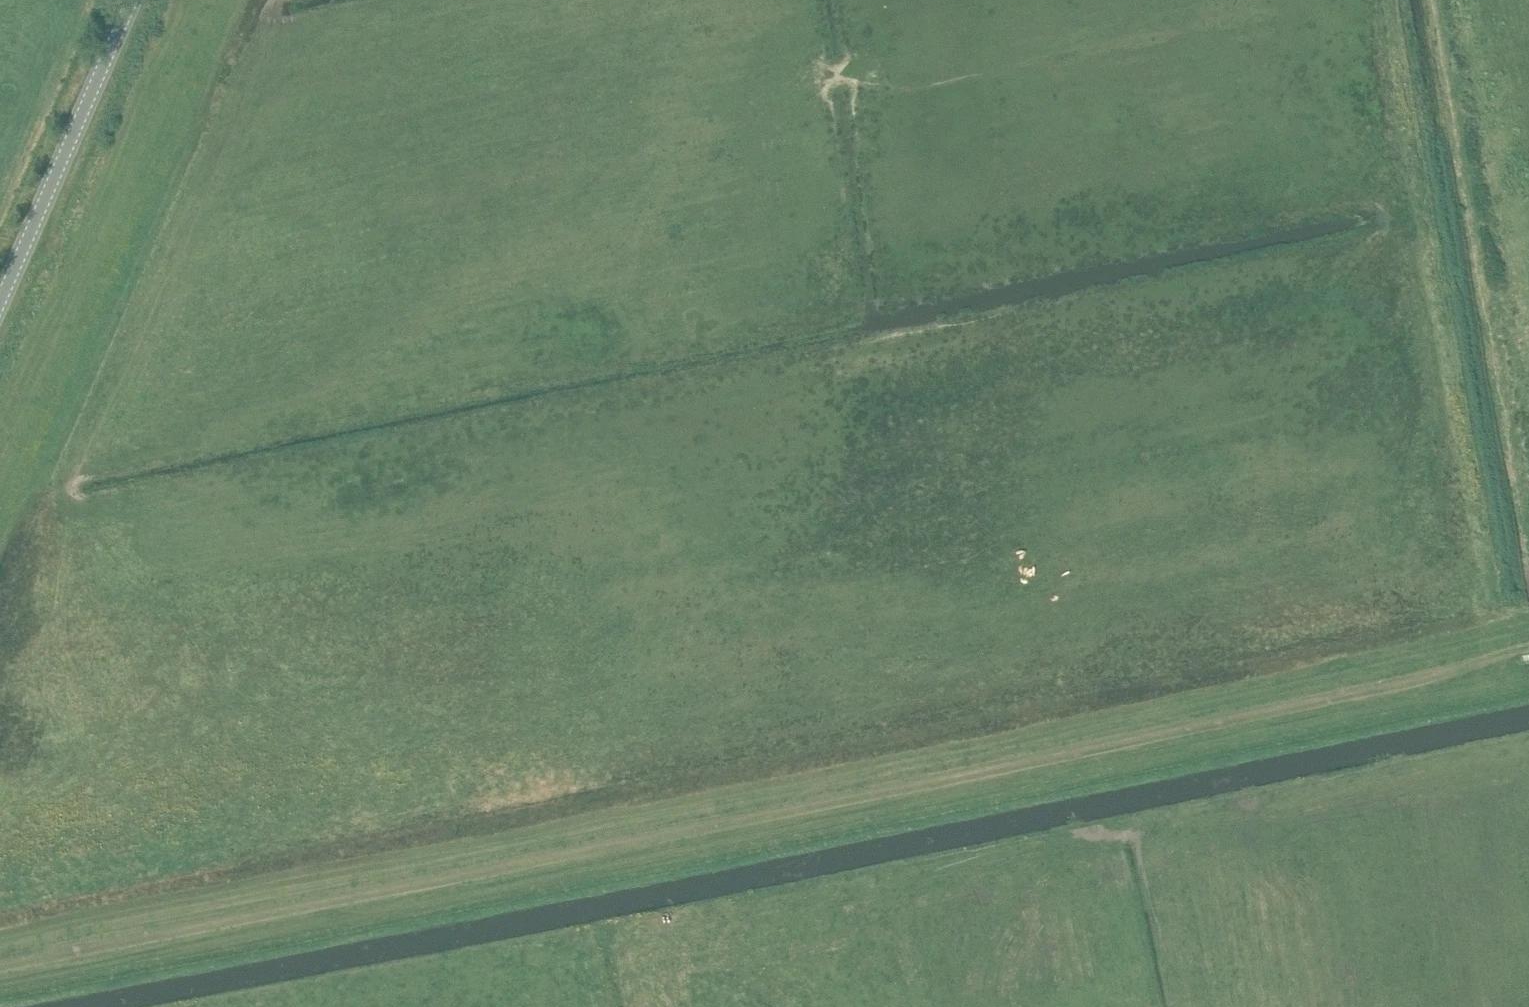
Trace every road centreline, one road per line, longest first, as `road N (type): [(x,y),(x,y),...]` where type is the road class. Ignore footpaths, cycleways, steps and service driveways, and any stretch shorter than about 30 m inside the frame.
road 1 (tertiary): [(0,301),(132,0)]

